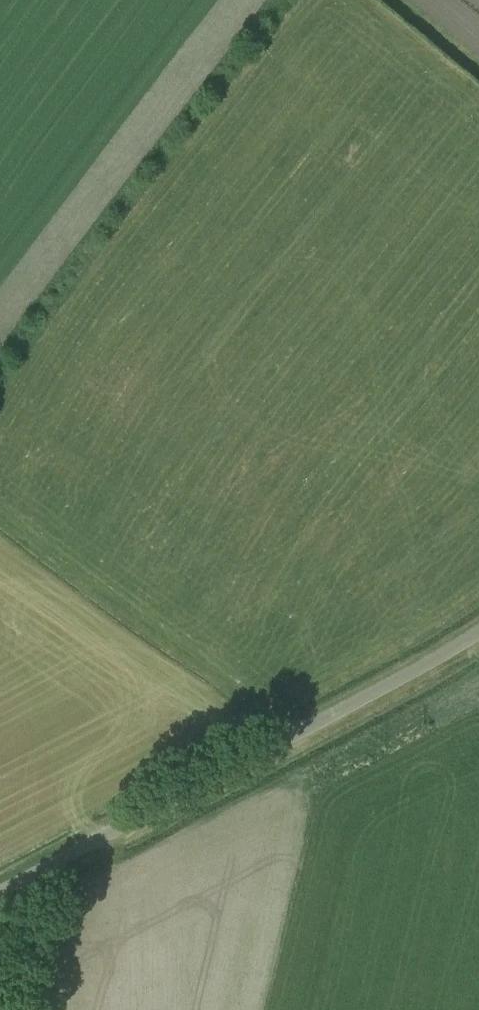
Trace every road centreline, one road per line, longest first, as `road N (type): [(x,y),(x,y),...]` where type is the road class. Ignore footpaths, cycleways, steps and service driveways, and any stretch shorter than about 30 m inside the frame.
road 1 (unclassified): [(0,893),(478,639)]

